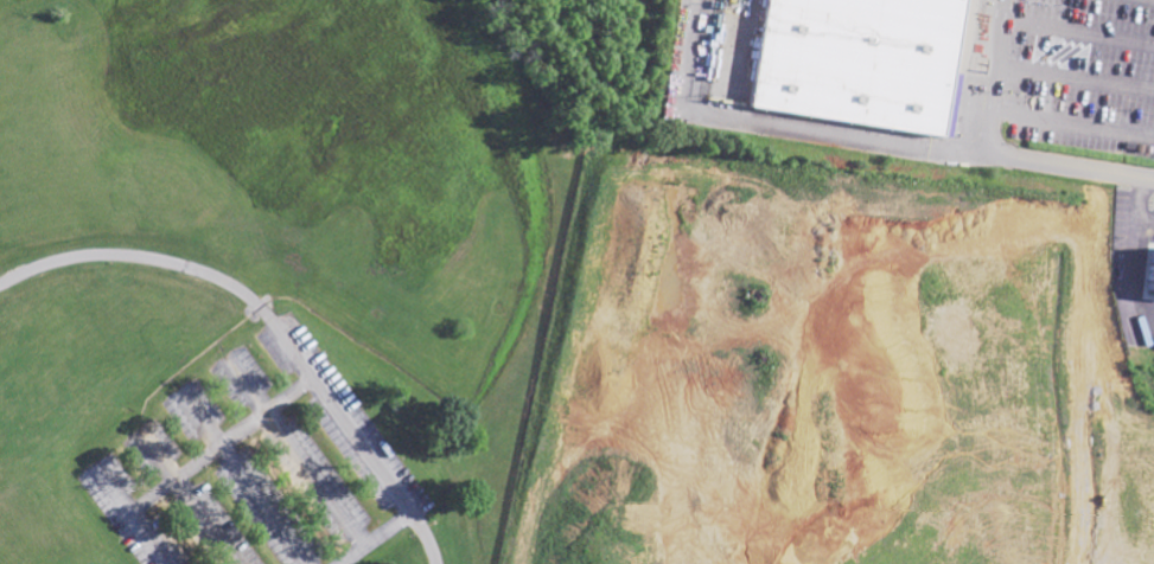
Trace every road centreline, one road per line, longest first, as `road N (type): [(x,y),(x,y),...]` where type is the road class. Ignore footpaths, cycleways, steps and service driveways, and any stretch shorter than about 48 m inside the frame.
road 1 (residential): [(1153,177),(1022,156)]

